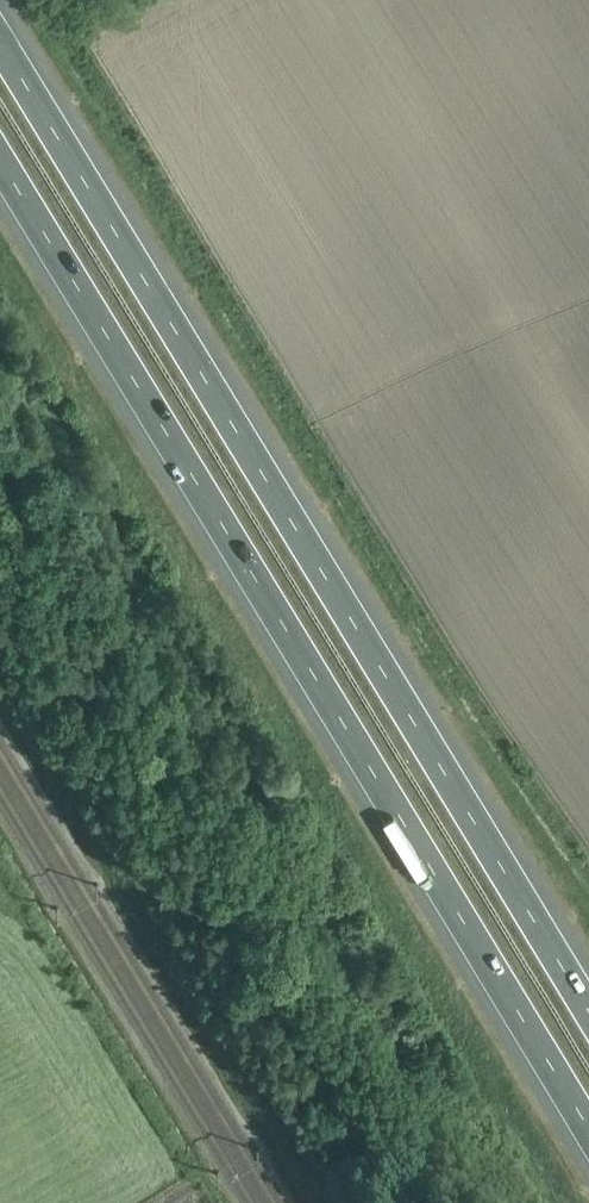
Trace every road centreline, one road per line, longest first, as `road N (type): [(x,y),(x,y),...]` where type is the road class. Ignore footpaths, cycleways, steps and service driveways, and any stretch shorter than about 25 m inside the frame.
road 1 (motorway): [(0,170),(588,1145)]
road 2 (motorway): [(588,1030),(0,55)]

